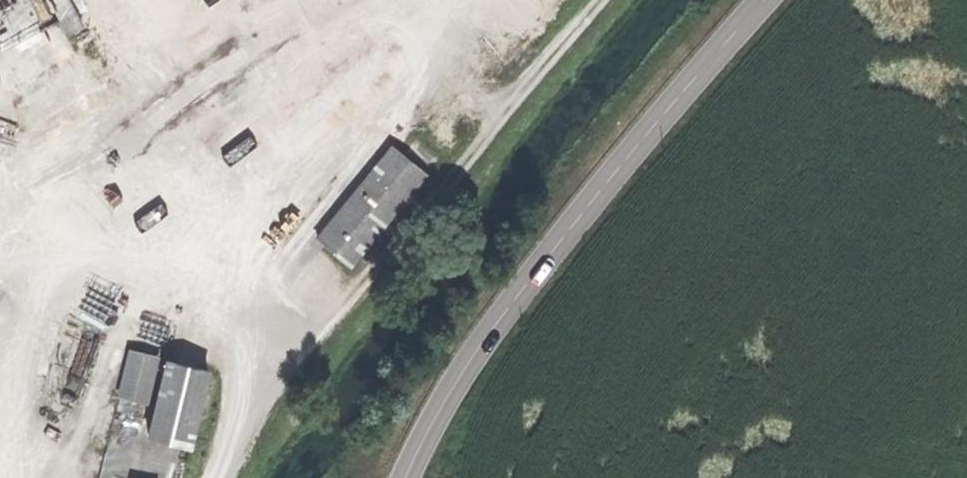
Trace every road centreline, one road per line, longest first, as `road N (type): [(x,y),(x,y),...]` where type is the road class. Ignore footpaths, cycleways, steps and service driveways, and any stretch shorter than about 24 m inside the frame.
road 1 (track): [(605,0),(356,285),(228,477)]
road 2 (tertiary): [(767,0),(558,241),(463,374),(406,477)]

